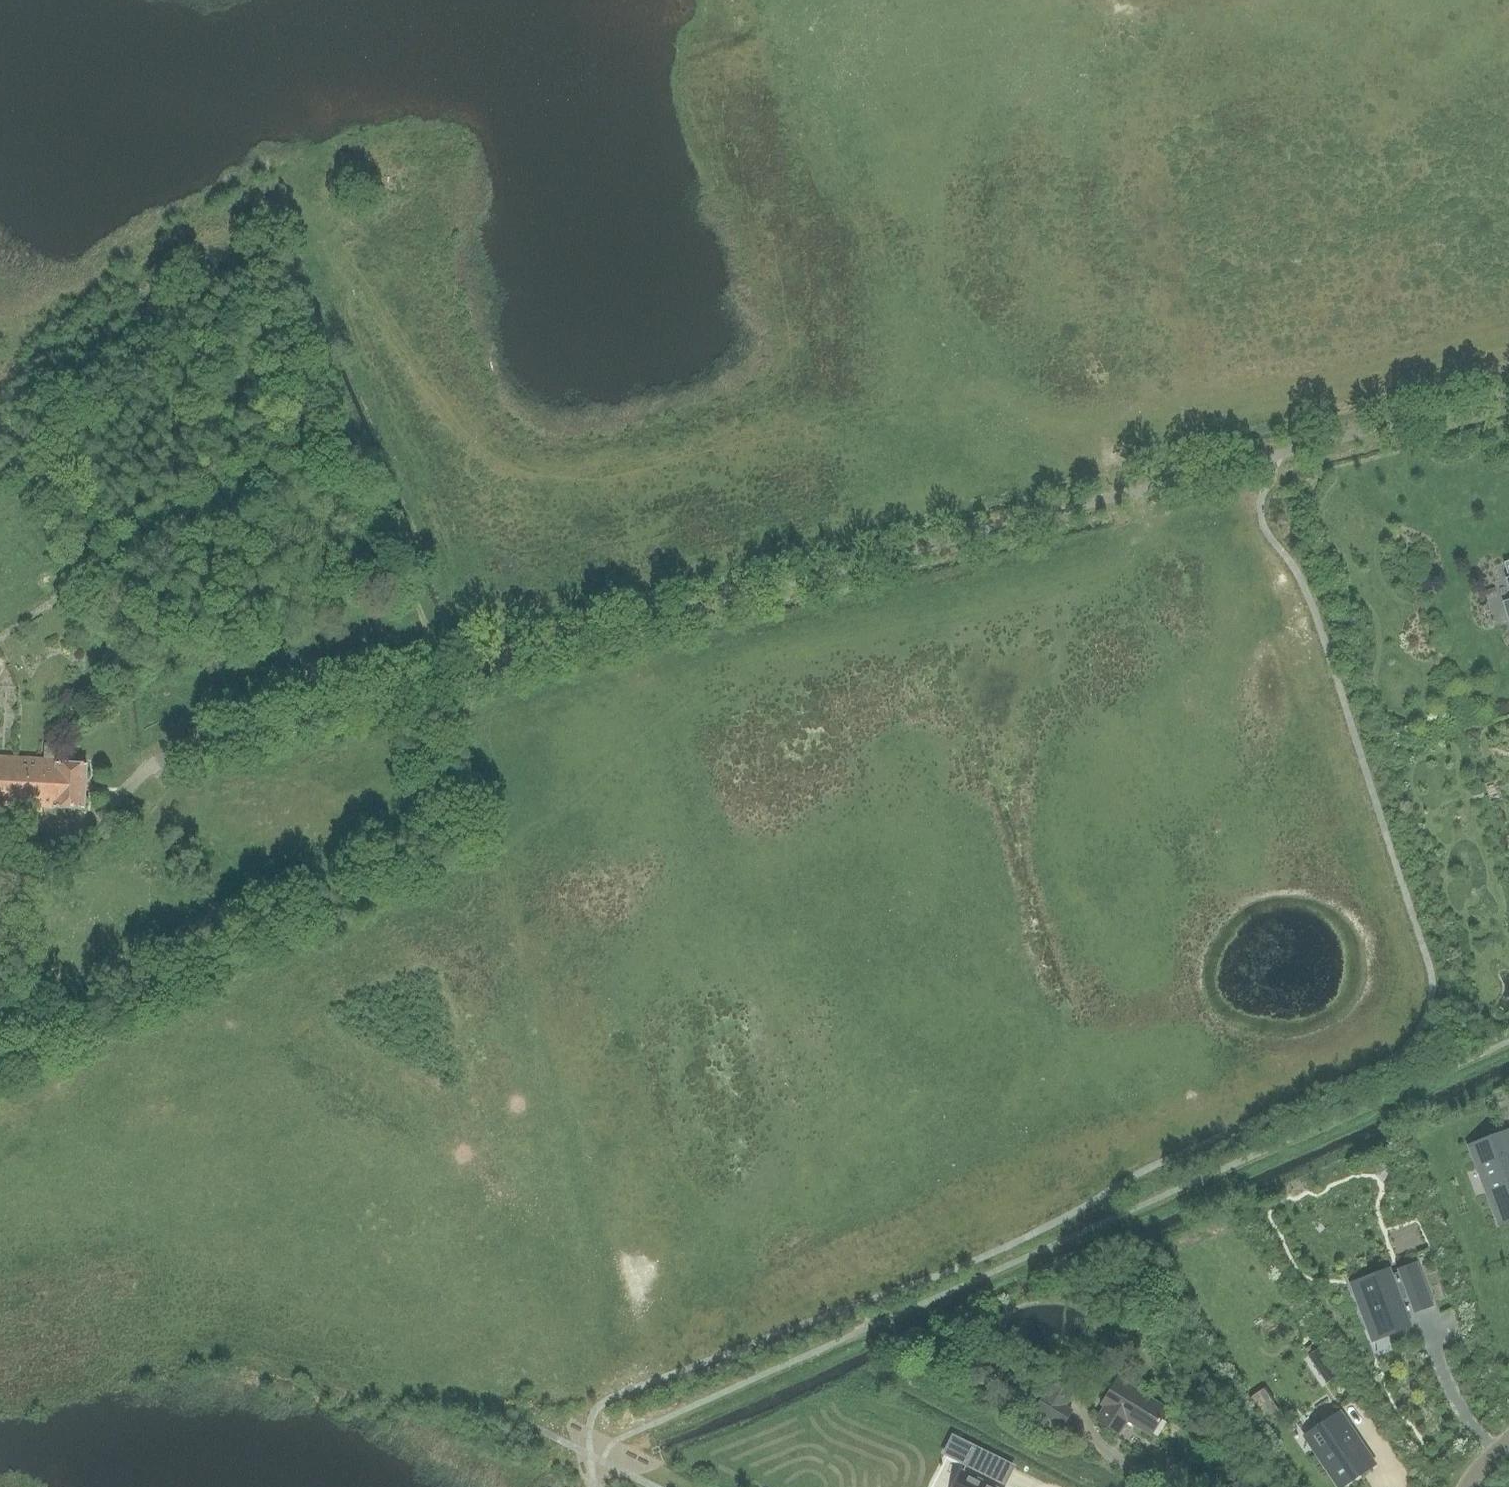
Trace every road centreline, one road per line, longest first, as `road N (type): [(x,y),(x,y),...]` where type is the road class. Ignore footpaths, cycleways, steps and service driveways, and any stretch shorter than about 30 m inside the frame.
road 1 (residential): [(551,649),(1508,389)]

